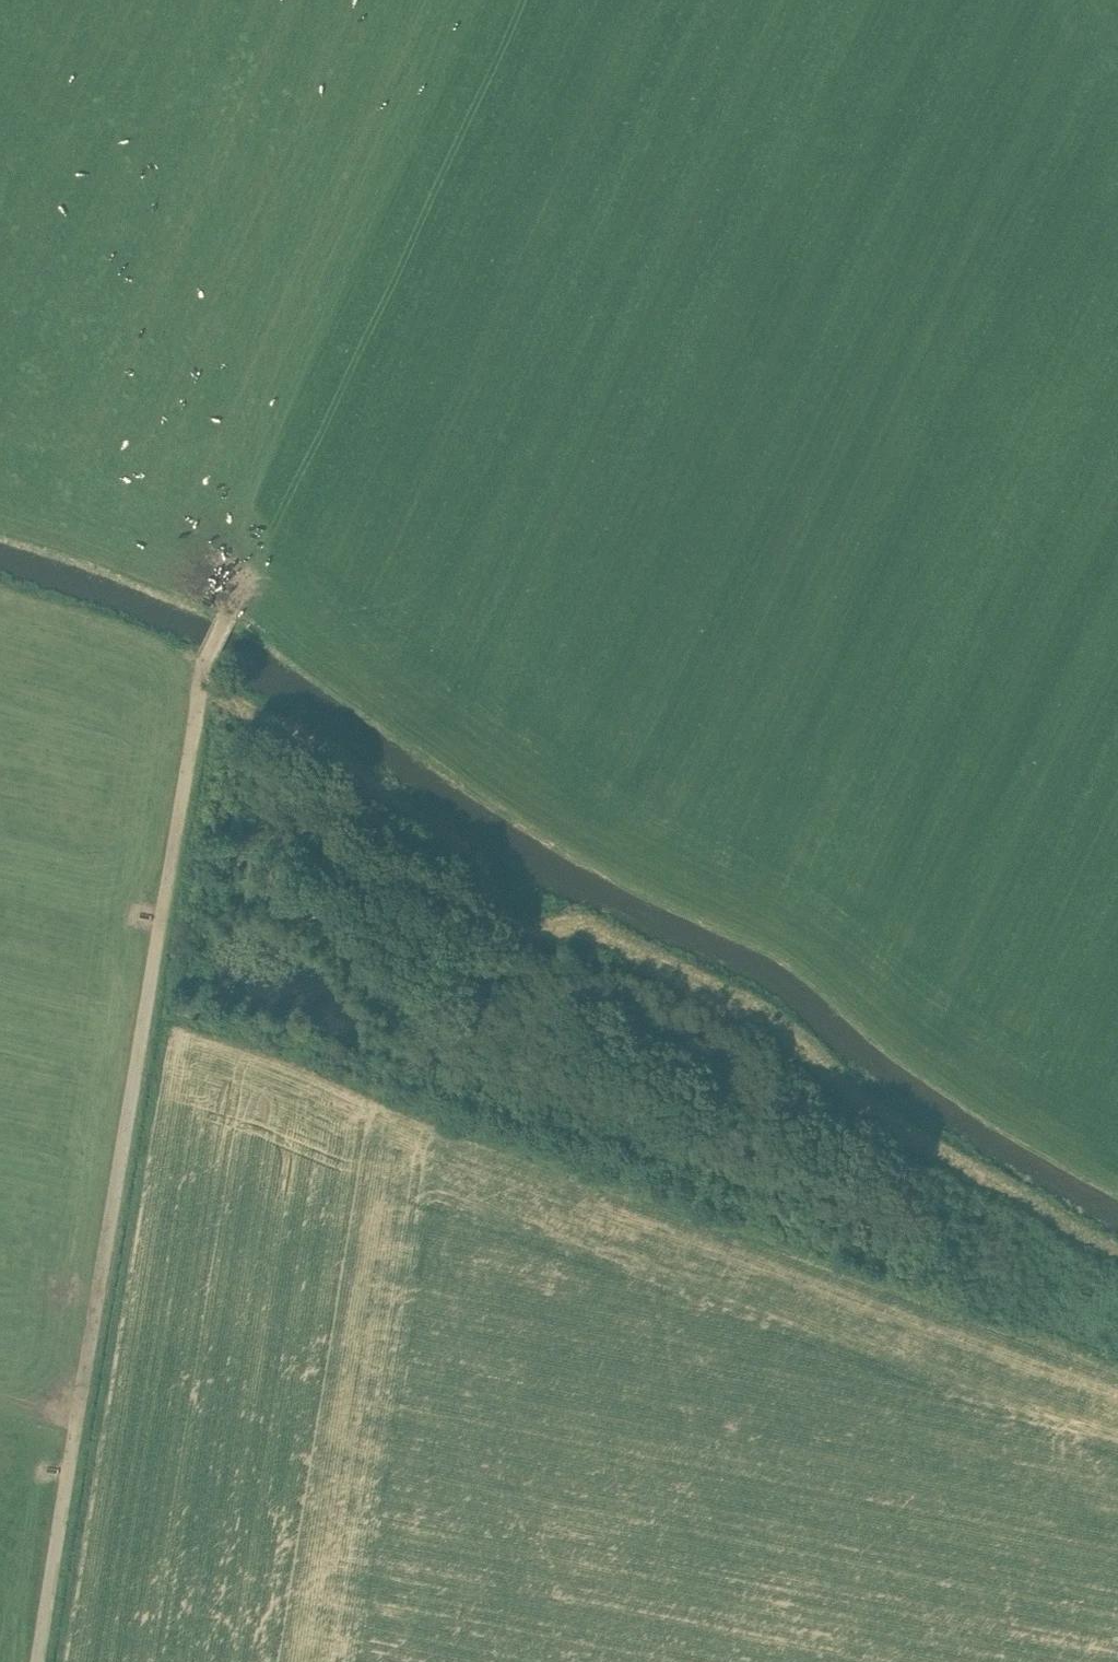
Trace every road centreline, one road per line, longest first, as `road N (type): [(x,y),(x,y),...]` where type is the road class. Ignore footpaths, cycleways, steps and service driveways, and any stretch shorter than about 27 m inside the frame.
road 1 (unclassified): [(40,1661),(204,665),(231,609)]

